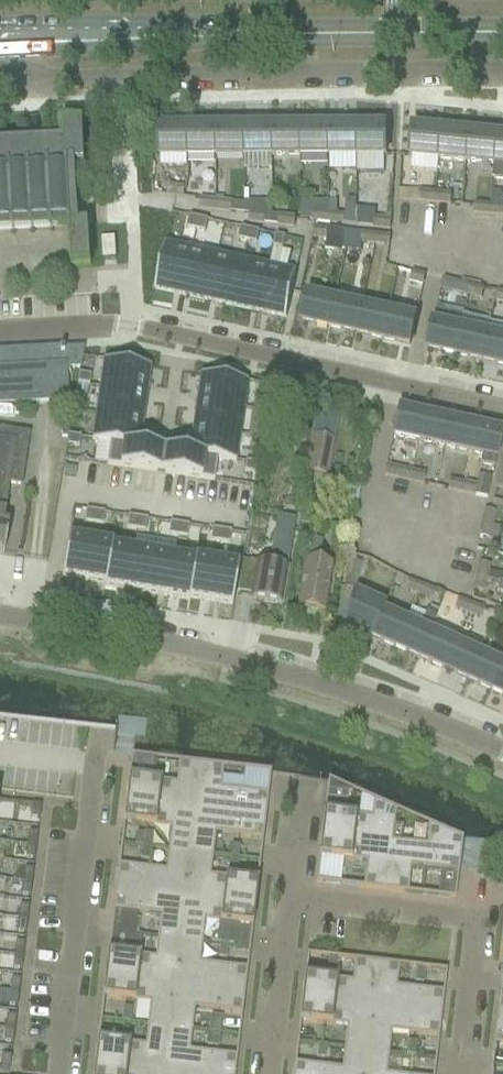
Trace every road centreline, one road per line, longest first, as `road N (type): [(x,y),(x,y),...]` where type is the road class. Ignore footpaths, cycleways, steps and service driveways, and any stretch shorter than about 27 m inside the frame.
road 1 (residential): [(502,748),(287,671),(0,616)]
road 2 (residential): [(502,407),(135,326),(0,330)]
road 3 (residential): [(20,57),(68,88),(502,81)]
road 4 (residential): [(94,766),(58,1073)]
road 5 (tertiary): [(110,43),(395,37)]
road 6 (residential): [(479,919),(288,894)]
road 7 (residential): [(288,894),(266,1073)]
road 8 (residential): [(479,919),(460,1073)]

